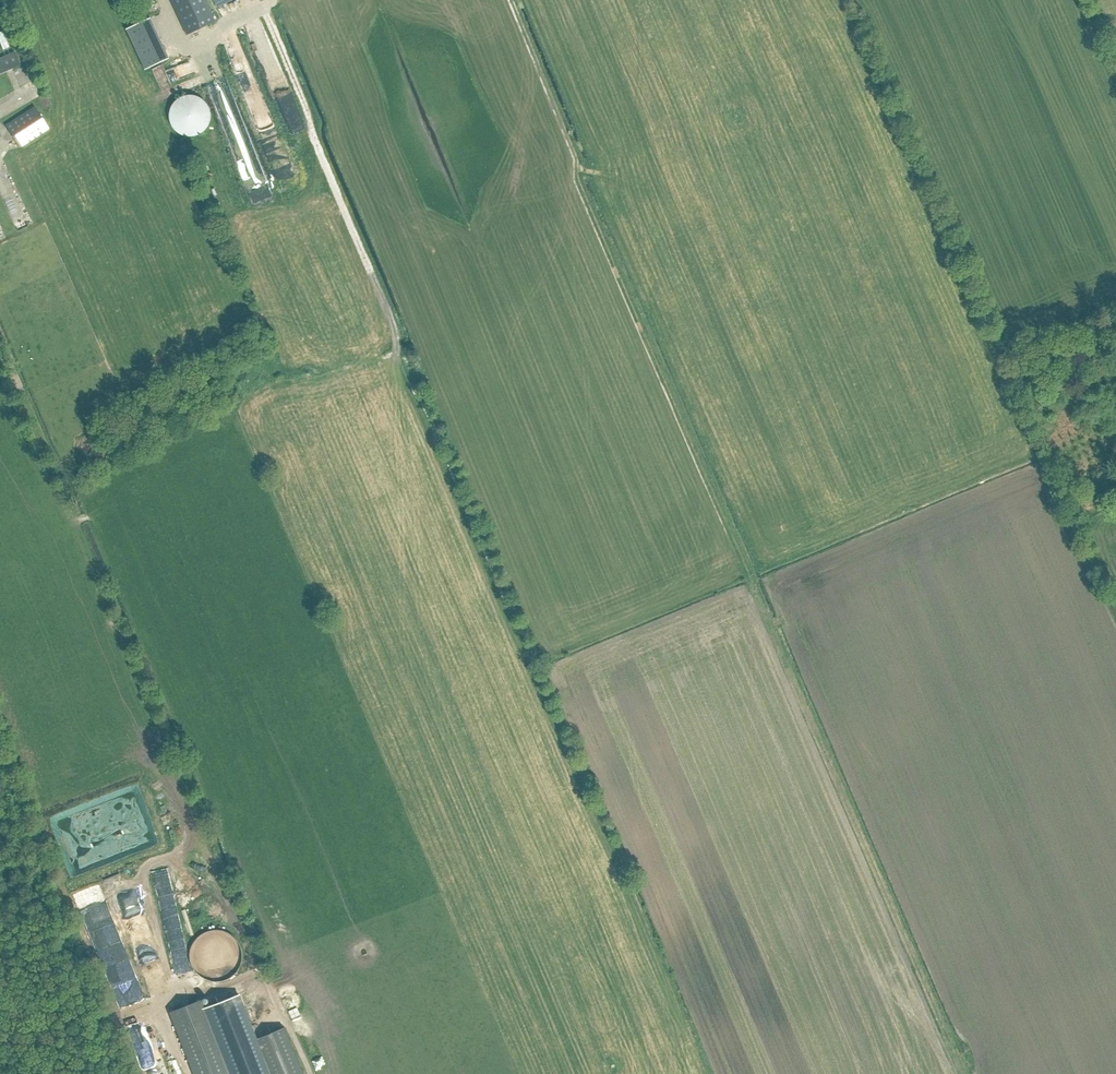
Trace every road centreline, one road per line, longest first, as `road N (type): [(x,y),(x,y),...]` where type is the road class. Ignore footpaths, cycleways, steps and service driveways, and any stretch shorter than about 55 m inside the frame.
road 1 (track): [(0,728),(137,1073)]

